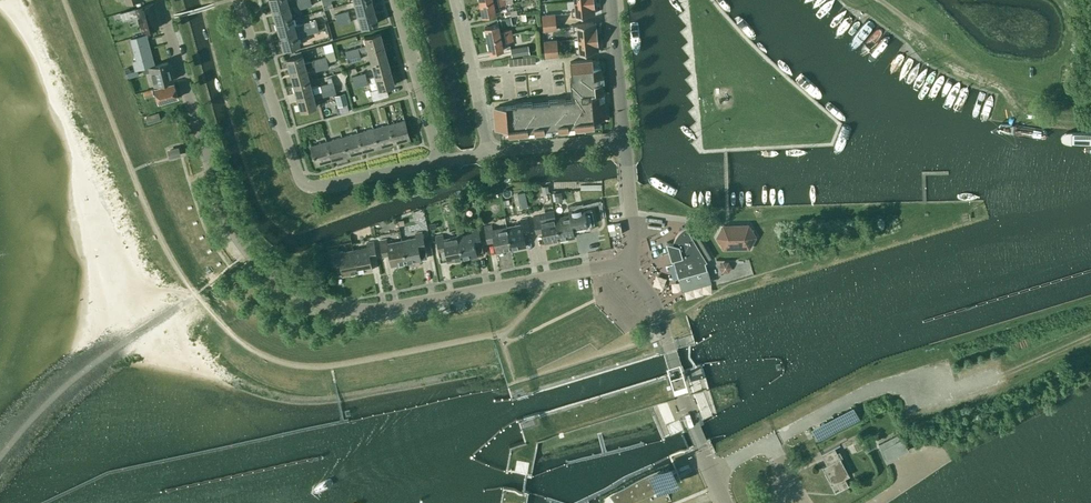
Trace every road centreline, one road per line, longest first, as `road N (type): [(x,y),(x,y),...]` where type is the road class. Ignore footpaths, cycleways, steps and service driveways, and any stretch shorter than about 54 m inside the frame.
road 1 (tertiary): [(622,267),(384,308),(343,307),(294,291),(251,256),(225,214),(160,0)]
road 2 (tertiary): [(725,502),(653,301),(622,267)]
road 3 (residential): [(303,184),(237,0)]
road 4 (track): [(1090,116),(922,30)]
road 5 (residential): [(437,162),(395,0)]
road 6 (residential): [(489,153),(454,0)]
road 7 (unclassified): [(624,140),(611,0)]
road 8 (residential): [(303,184),(437,162)]
road 9 (residential): [(489,153),(624,140)]
road 10 (unclassified): [(622,267),(633,240),(624,140)]

